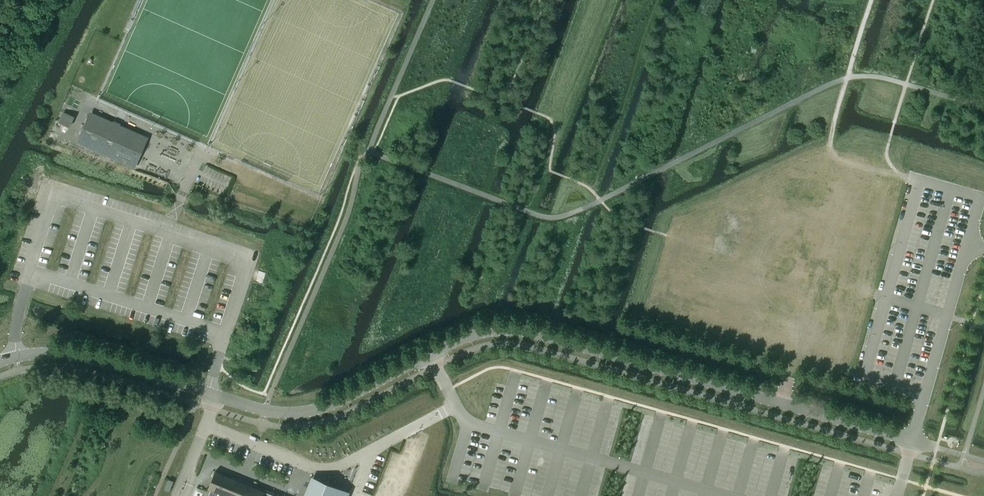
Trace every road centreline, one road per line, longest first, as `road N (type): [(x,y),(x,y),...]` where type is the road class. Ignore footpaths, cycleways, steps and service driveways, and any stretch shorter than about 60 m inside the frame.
road 1 (unclassified): [(0,361),(69,355),(292,415),(319,411),(466,338),(524,331),(913,441)]
road 2 (track): [(895,171),(843,158),(829,143),(871,0)]

